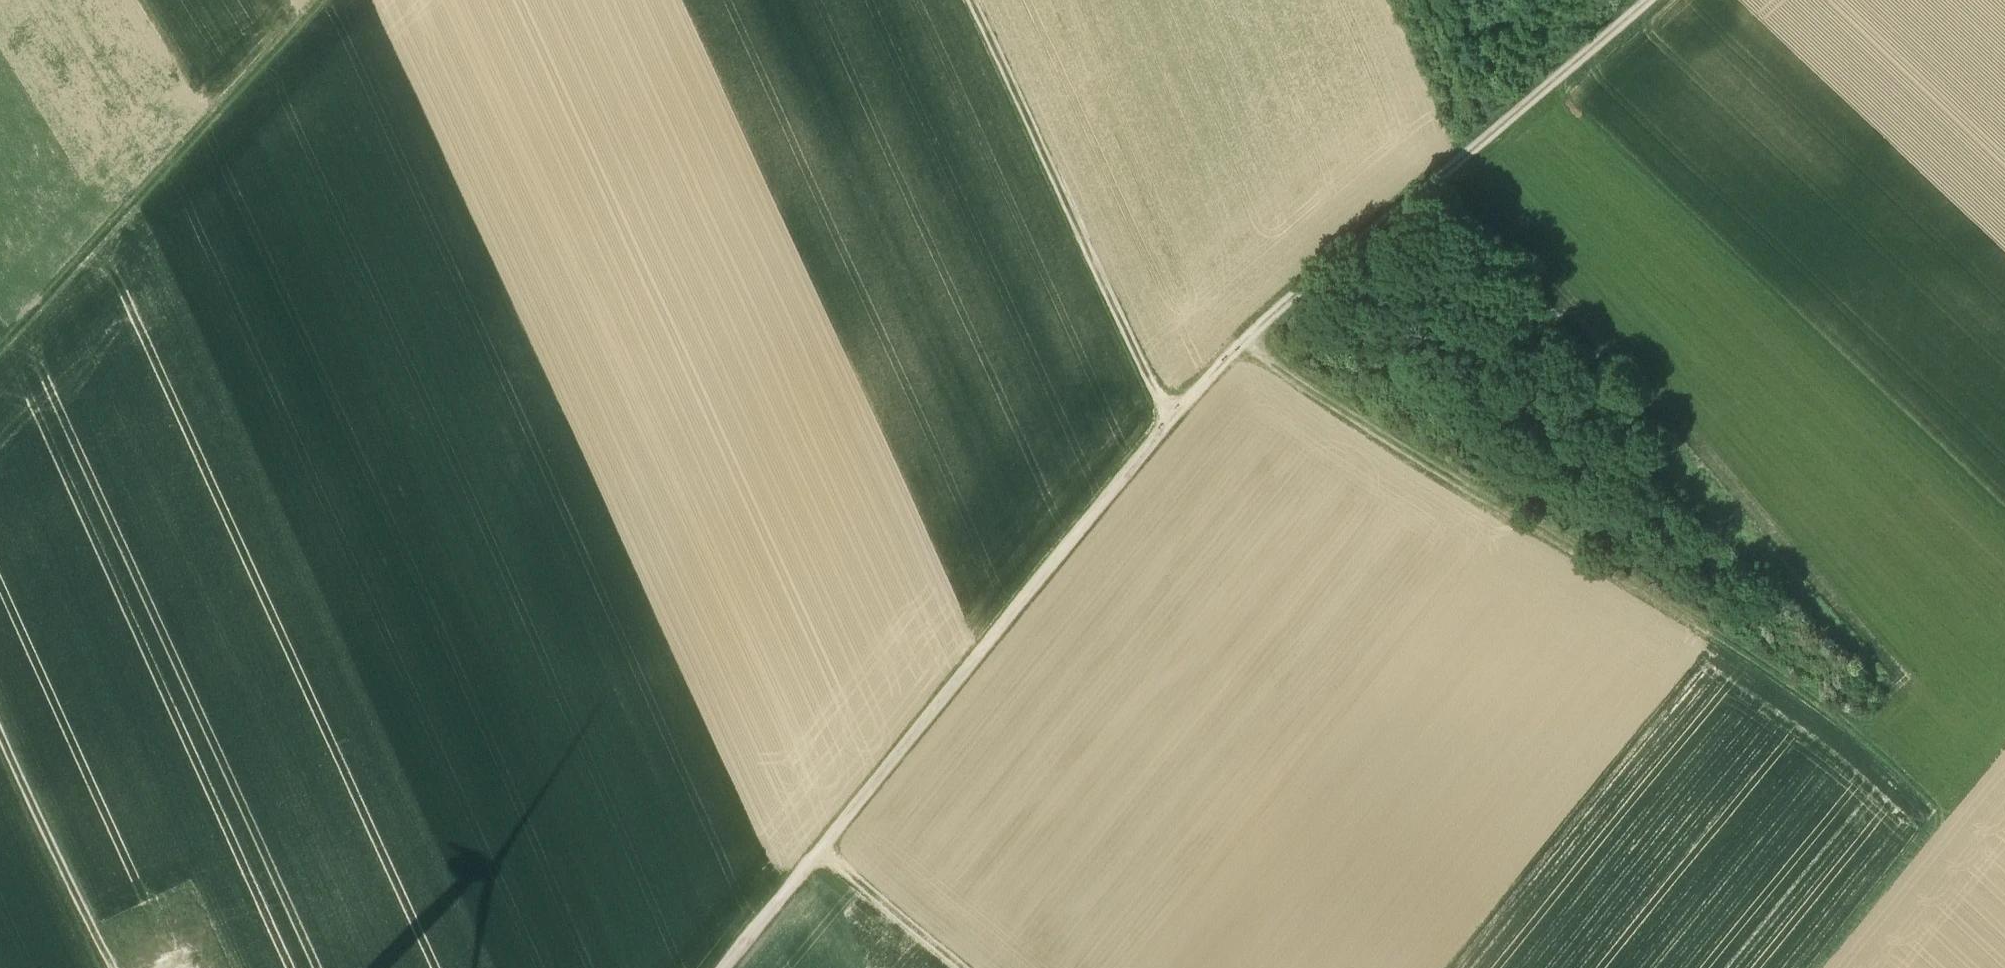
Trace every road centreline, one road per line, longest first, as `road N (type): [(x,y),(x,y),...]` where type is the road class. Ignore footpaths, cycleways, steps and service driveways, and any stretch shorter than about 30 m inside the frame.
road 1 (track): [(1245,339),(1375,436),(1658,612),(1775,667),(1941,813),(1815,967)]
road 2 (track): [(1169,420),(727,967)]
road 3 (track): [(1644,0),(1245,339),(1169,420)]
road 4 (track): [(0,352),(322,0)]
road 5 (track): [(1169,420),(974,0)]
road 6 (track): [(0,729),(96,930)]
road 7 (track): [(821,852),(962,967)]

